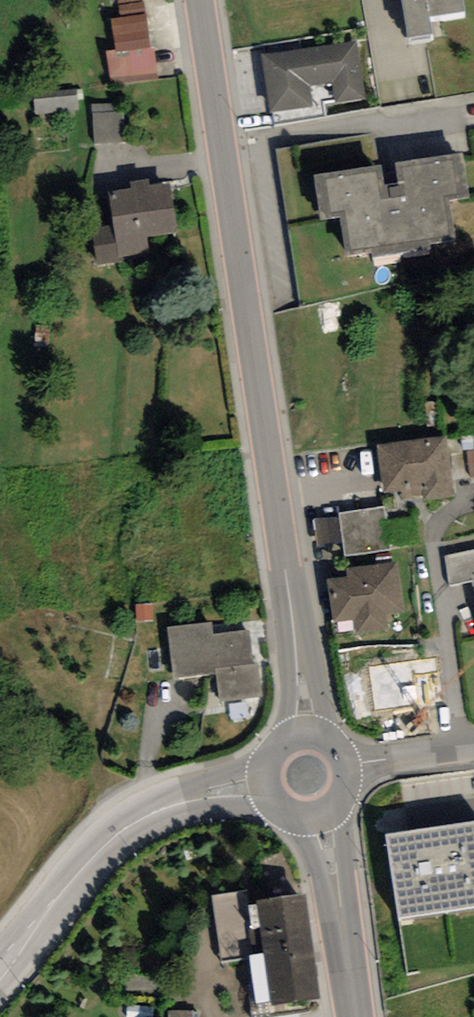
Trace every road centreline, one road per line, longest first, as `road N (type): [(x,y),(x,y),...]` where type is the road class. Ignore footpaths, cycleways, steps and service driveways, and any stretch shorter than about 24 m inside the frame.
road 1 (primary): [(296,648),(199,0)]
road 2 (tertiary): [(177,803),(123,826),(0,968)]
road 3 (residential): [(473,744),(352,766)]

